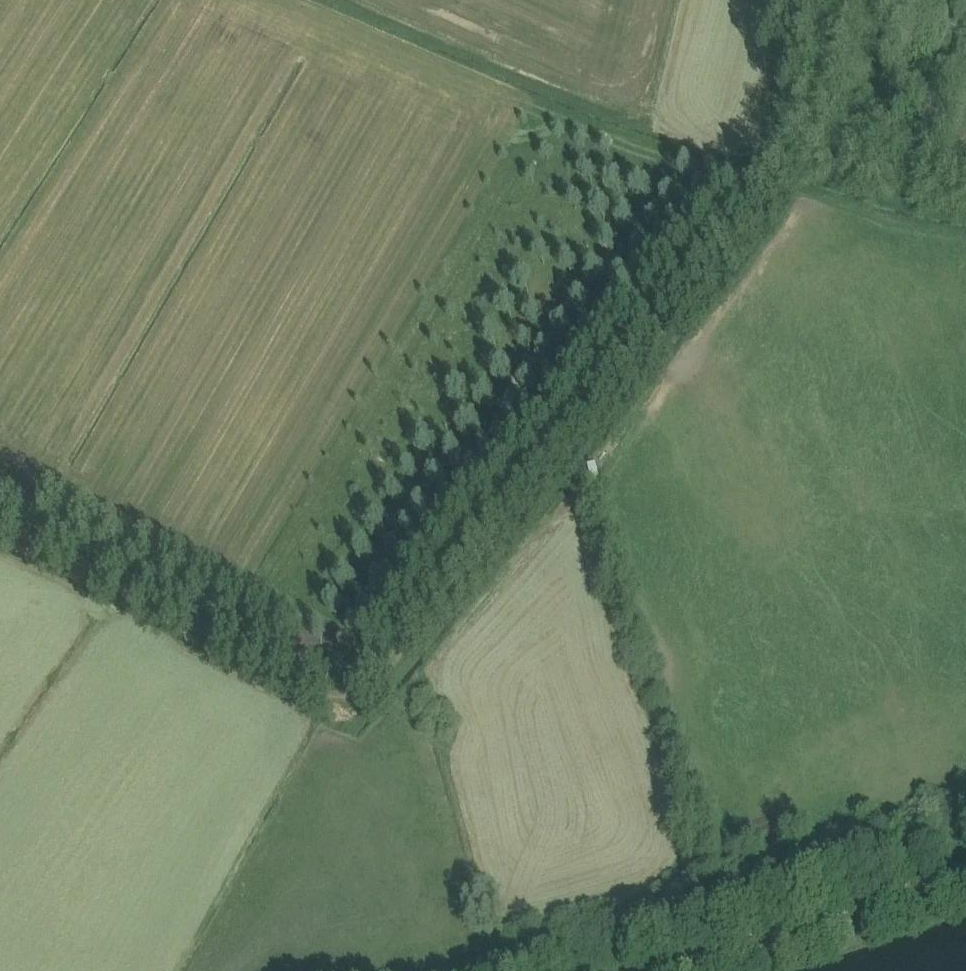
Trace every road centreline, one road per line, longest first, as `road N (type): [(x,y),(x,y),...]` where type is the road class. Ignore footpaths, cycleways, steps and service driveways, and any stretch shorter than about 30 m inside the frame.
road 1 (track): [(820,0),(780,188),(379,688),(355,698),(333,696),(0,517)]
road 2 (track): [(965,867),(645,970)]

